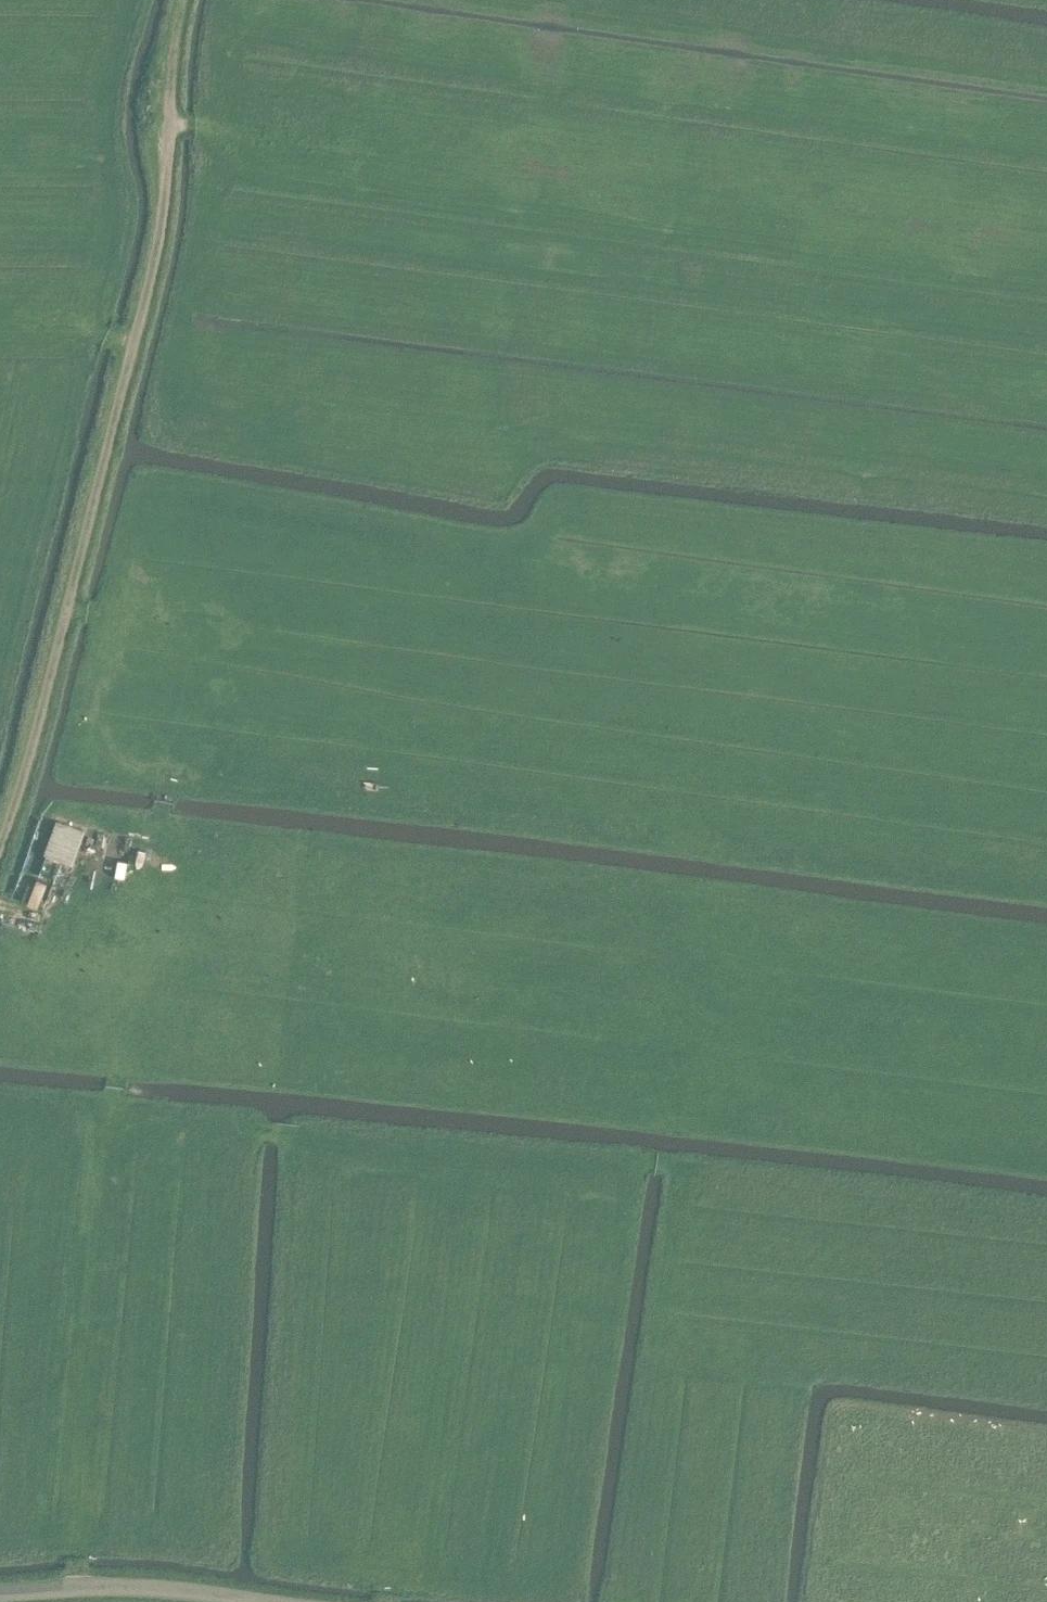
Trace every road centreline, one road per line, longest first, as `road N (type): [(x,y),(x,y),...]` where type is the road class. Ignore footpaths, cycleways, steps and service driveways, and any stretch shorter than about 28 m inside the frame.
road 1 (track): [(0,854),(152,282),(184,0)]
road 2 (unclassified): [(267,1601),(158,1586),(0,1595)]

